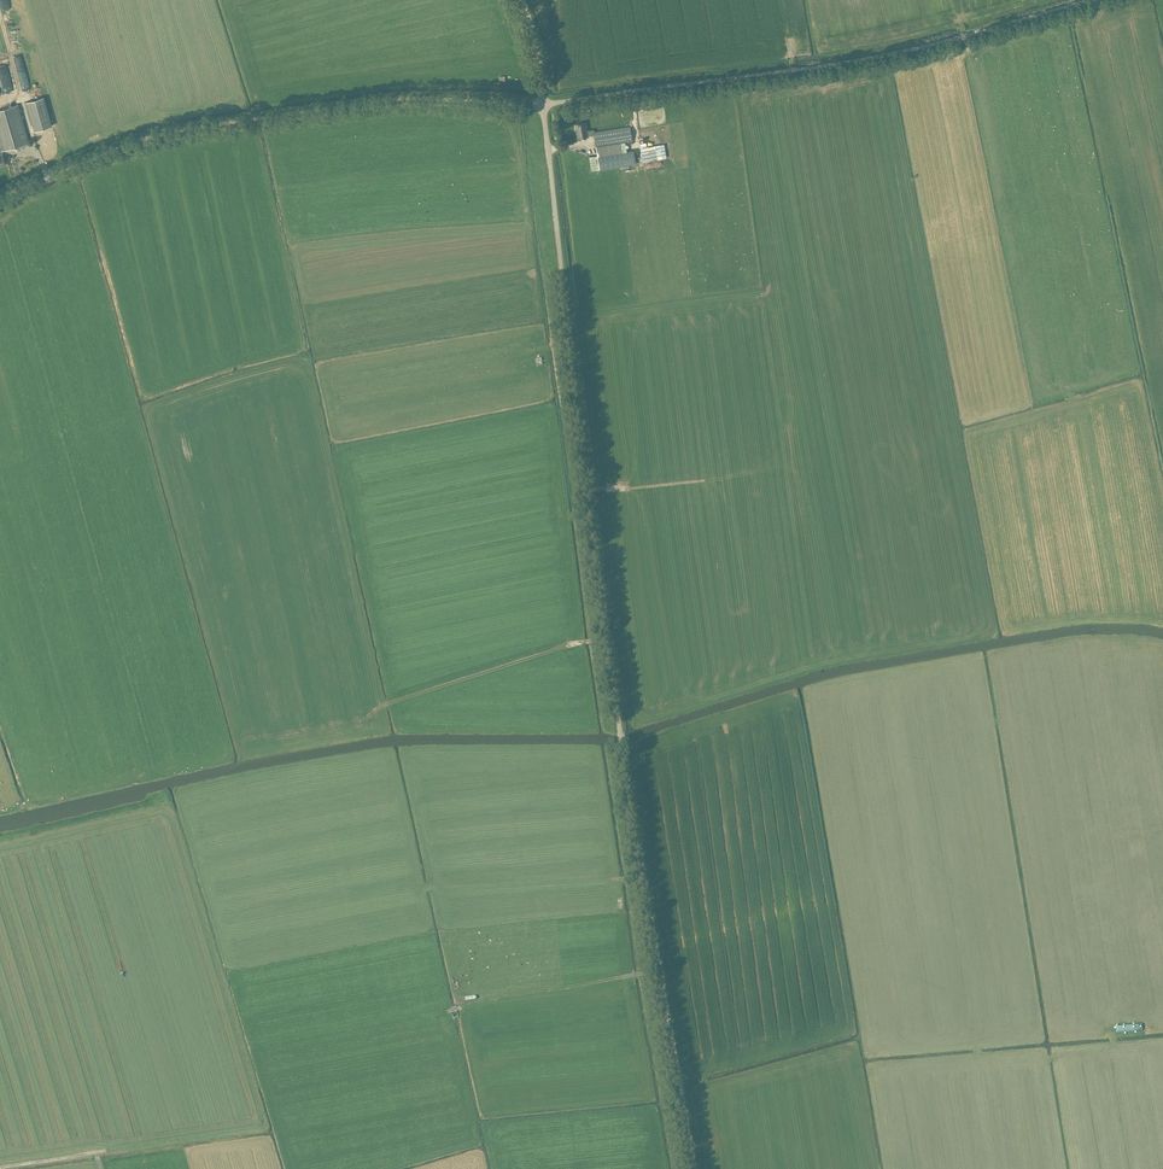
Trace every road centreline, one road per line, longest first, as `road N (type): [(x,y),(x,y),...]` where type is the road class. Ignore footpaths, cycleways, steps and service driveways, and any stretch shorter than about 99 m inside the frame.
road 1 (unclassified): [(694,1168),(618,714),(543,104)]
road 2 (unclassified): [(543,104),(392,100),(166,133),(0,198)]
road 3 (unclassified): [(543,104),(895,53),(1089,0)]

